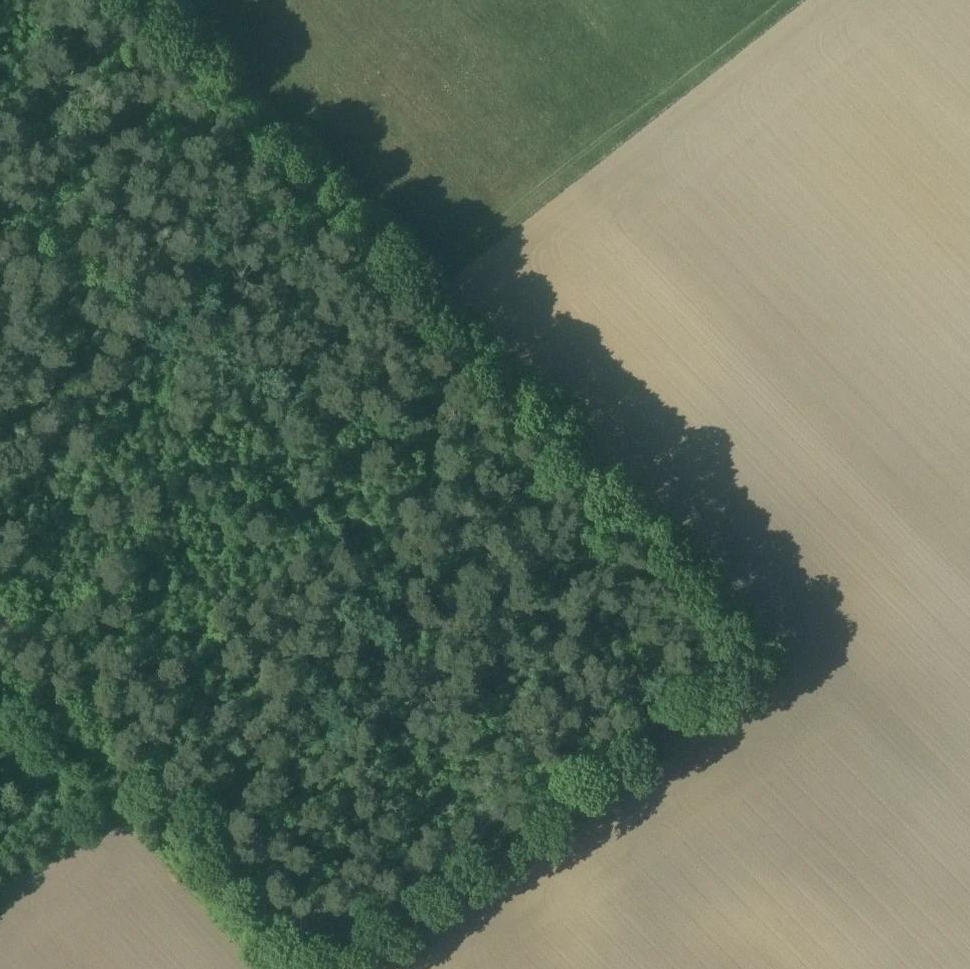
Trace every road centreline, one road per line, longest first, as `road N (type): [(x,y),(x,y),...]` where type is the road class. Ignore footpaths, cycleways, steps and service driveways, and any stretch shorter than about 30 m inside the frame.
road 1 (track): [(0,667),(45,646),(231,523),(466,355)]
road 2 (track): [(200,84),(0,245)]

